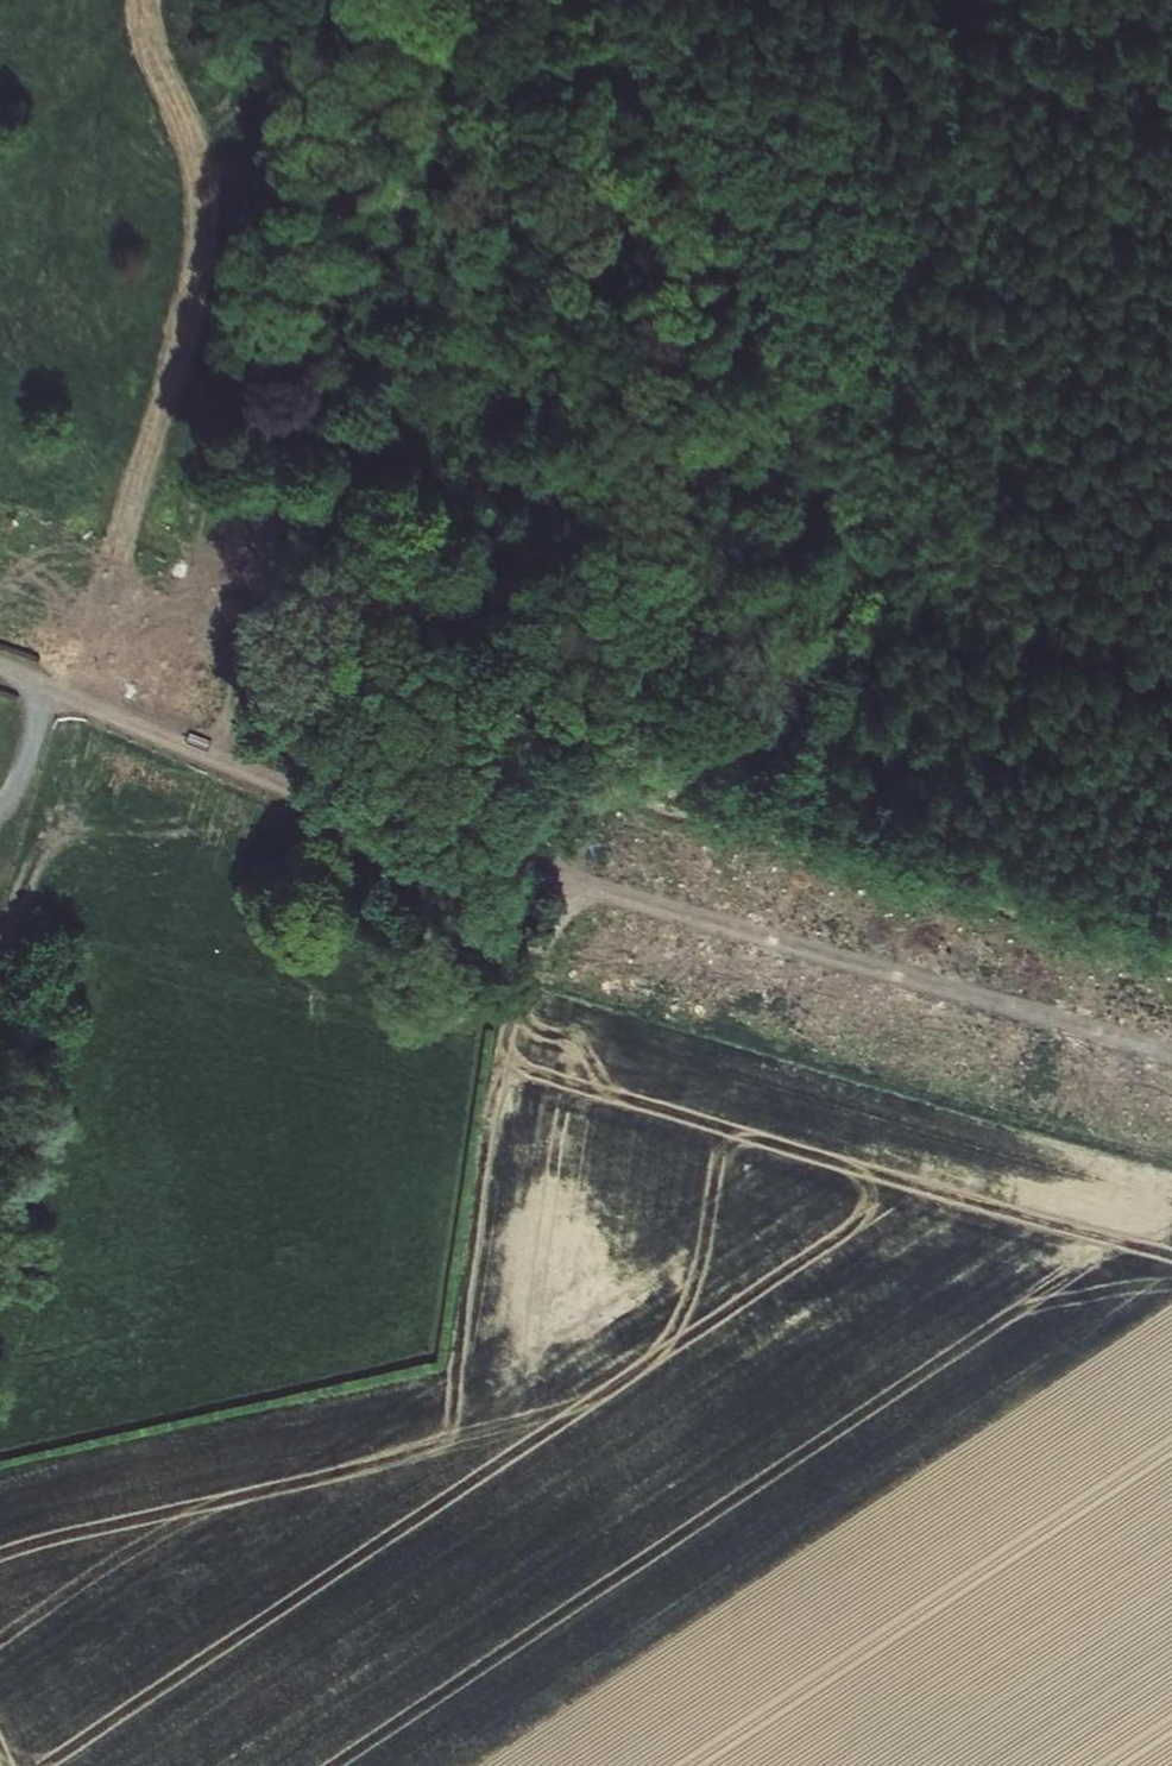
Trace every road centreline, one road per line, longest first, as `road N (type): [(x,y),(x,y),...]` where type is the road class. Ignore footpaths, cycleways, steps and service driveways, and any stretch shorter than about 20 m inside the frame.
road 1 (track): [(1171,1067),(545,890),(73,711),(0,673)]

